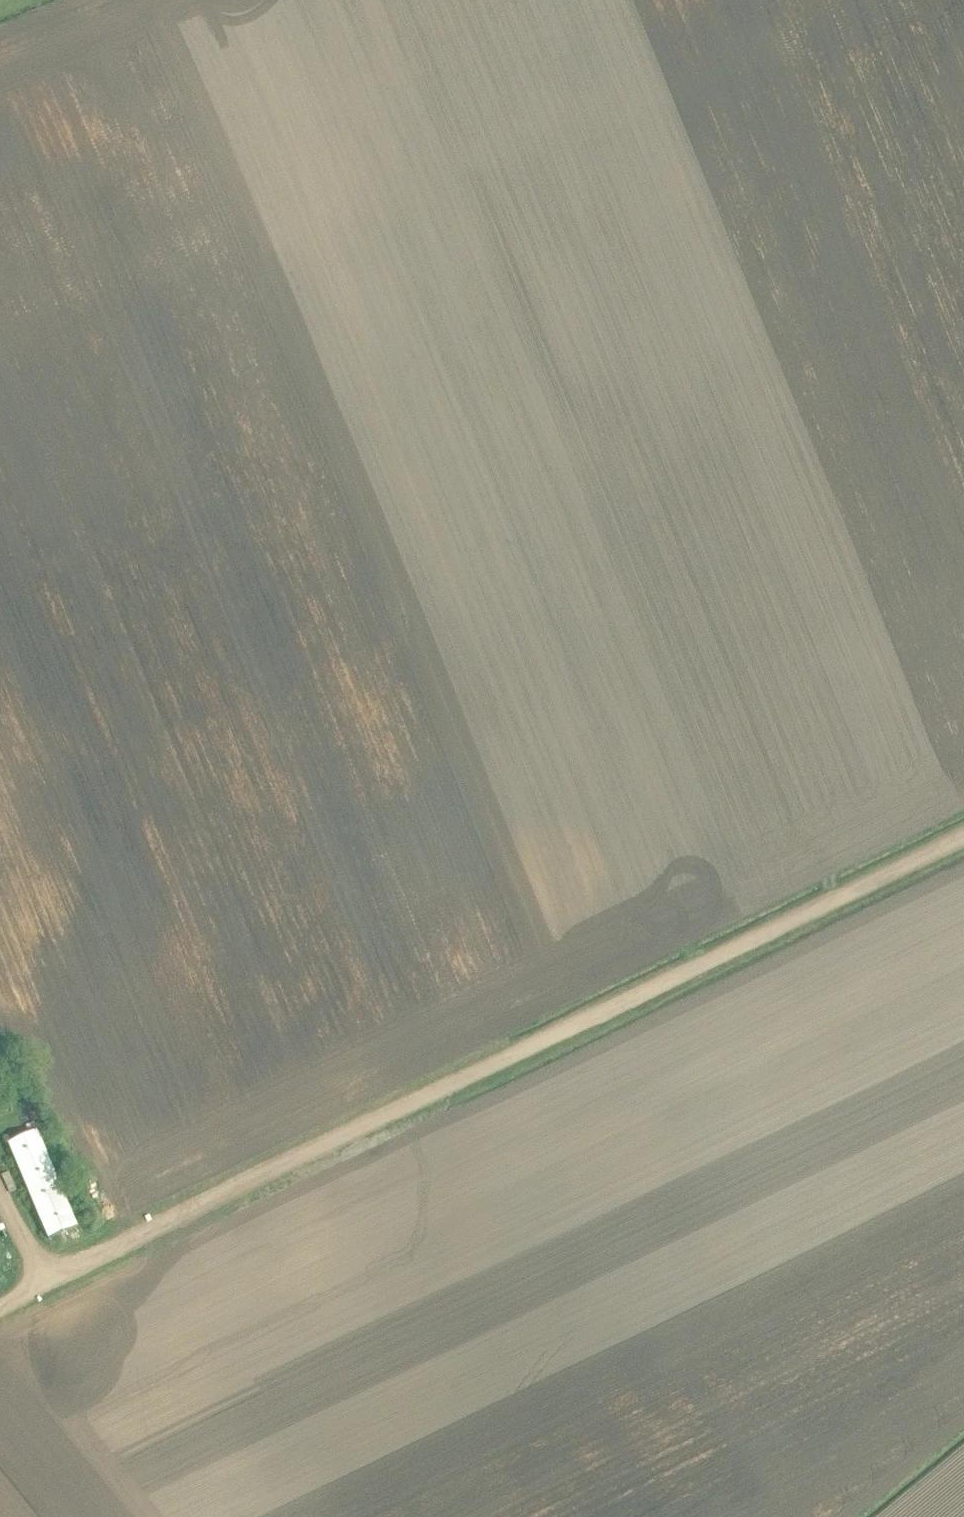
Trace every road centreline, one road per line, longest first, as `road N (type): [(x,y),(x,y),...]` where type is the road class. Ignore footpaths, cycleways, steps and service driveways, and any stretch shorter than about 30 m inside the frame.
road 1 (track): [(42,1281),(963,837)]

